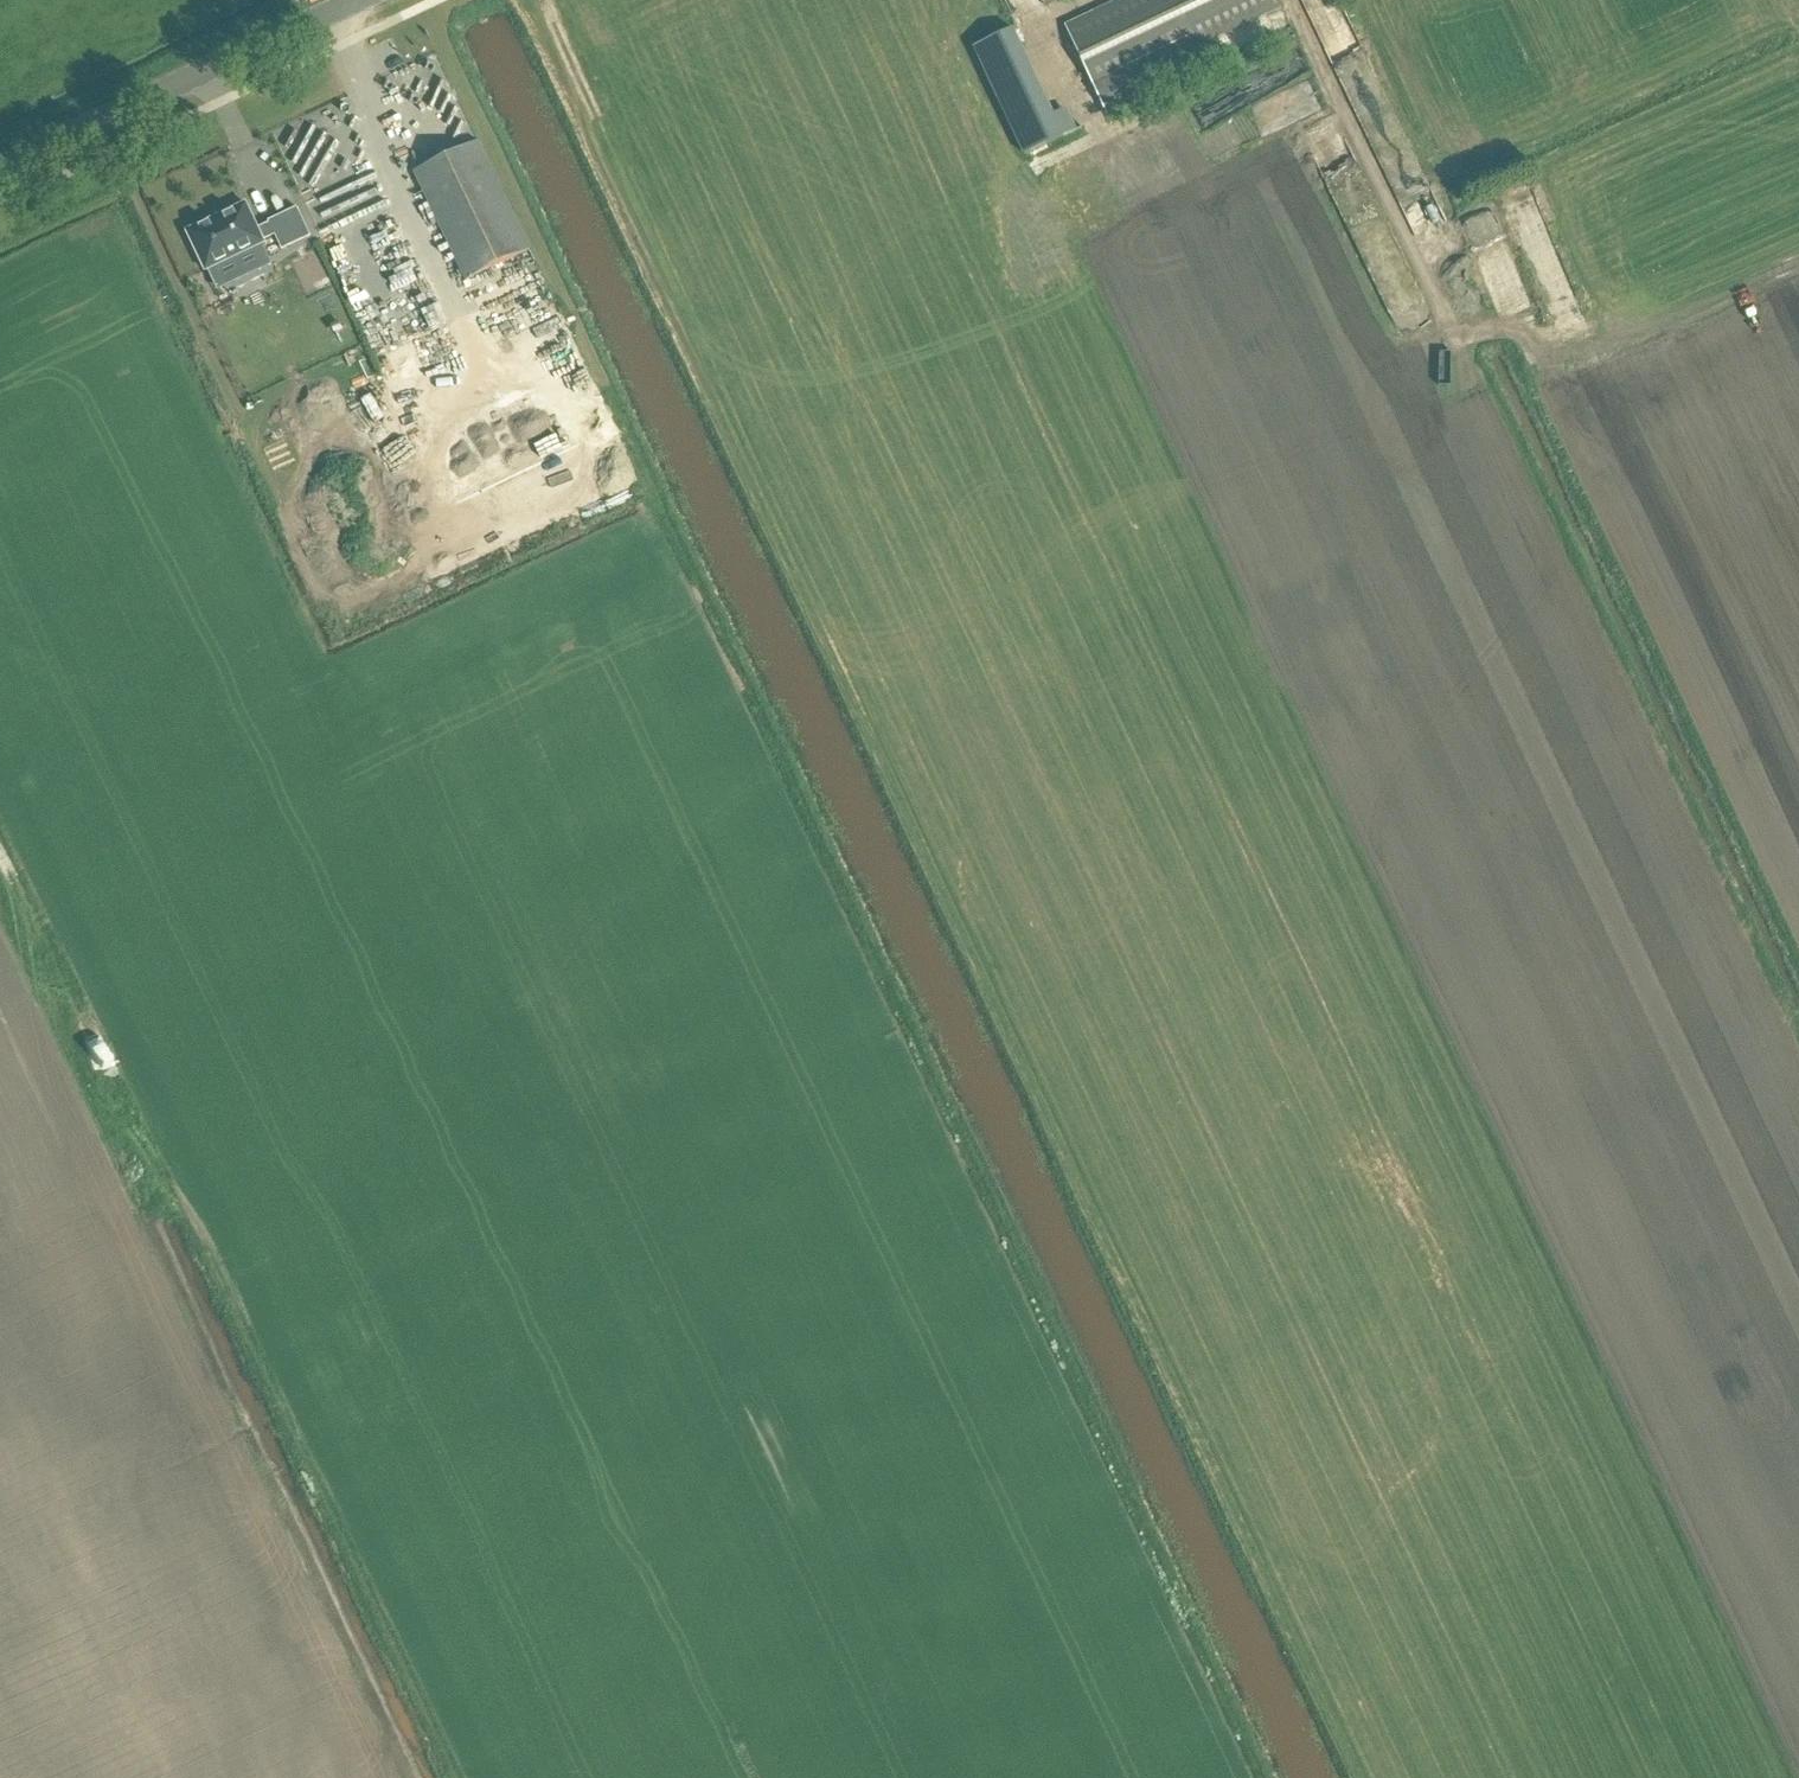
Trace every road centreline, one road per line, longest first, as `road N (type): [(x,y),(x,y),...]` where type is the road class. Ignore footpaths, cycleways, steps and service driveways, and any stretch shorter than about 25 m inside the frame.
road 1 (tertiary): [(0,168),(358,0)]

